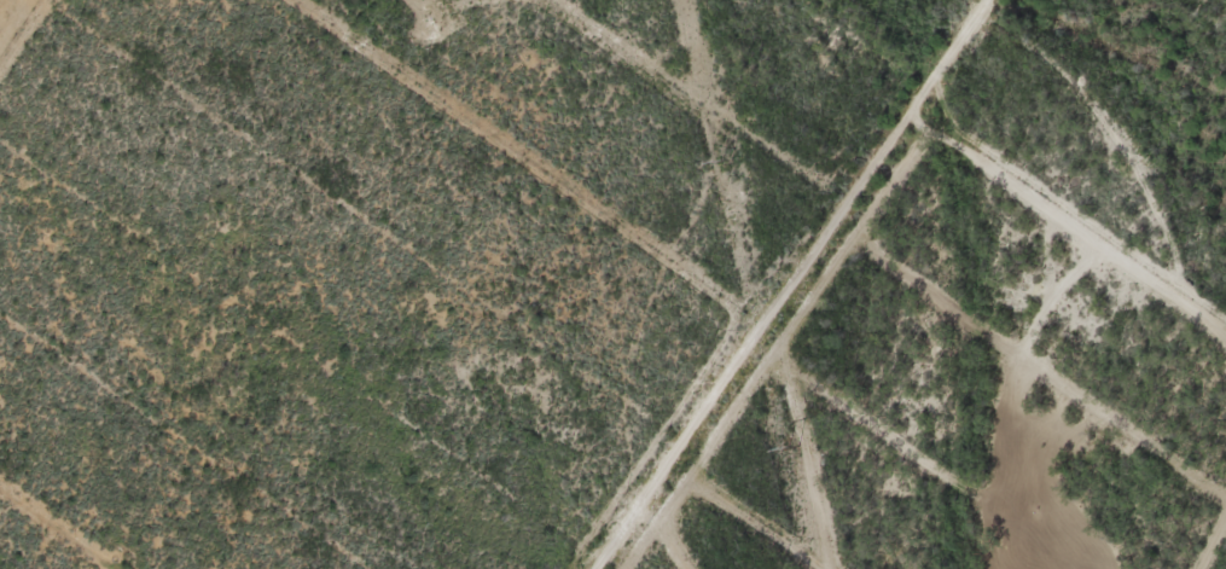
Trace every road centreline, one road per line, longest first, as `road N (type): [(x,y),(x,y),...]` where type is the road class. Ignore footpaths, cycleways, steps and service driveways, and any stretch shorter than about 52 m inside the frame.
road 1 (track): [(609,568),(624,506),(624,375),(651,294),(687,223),(714,134),(684,0)]
road 2 (residential): [(981,0),(1006,36),(1065,72),(1115,137),(1189,238),(1225,336)]

